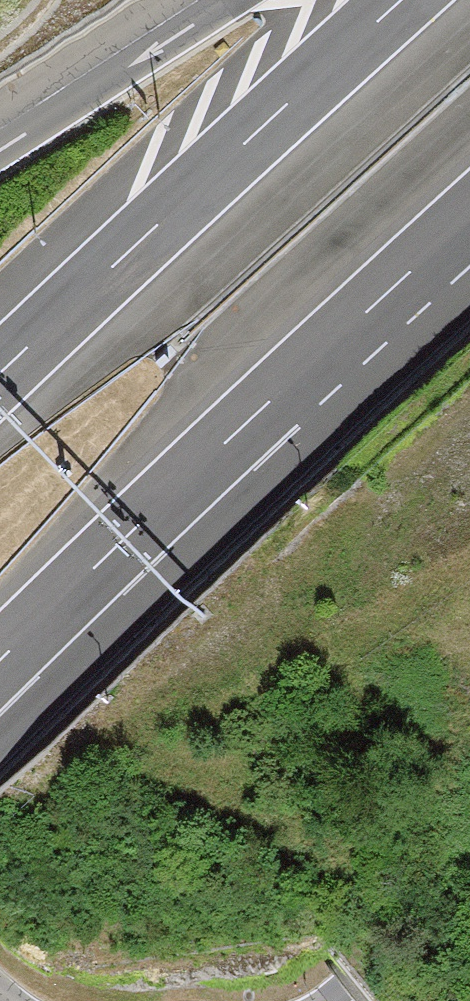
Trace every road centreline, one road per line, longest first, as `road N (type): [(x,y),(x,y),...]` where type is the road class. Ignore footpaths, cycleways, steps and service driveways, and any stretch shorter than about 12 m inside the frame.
road 1 (motorway): [(0,661),(469,217)]
road 2 (motorway): [(402,0),(0,375)]
road 3 (motorway): [(204,0),(0,132)]

